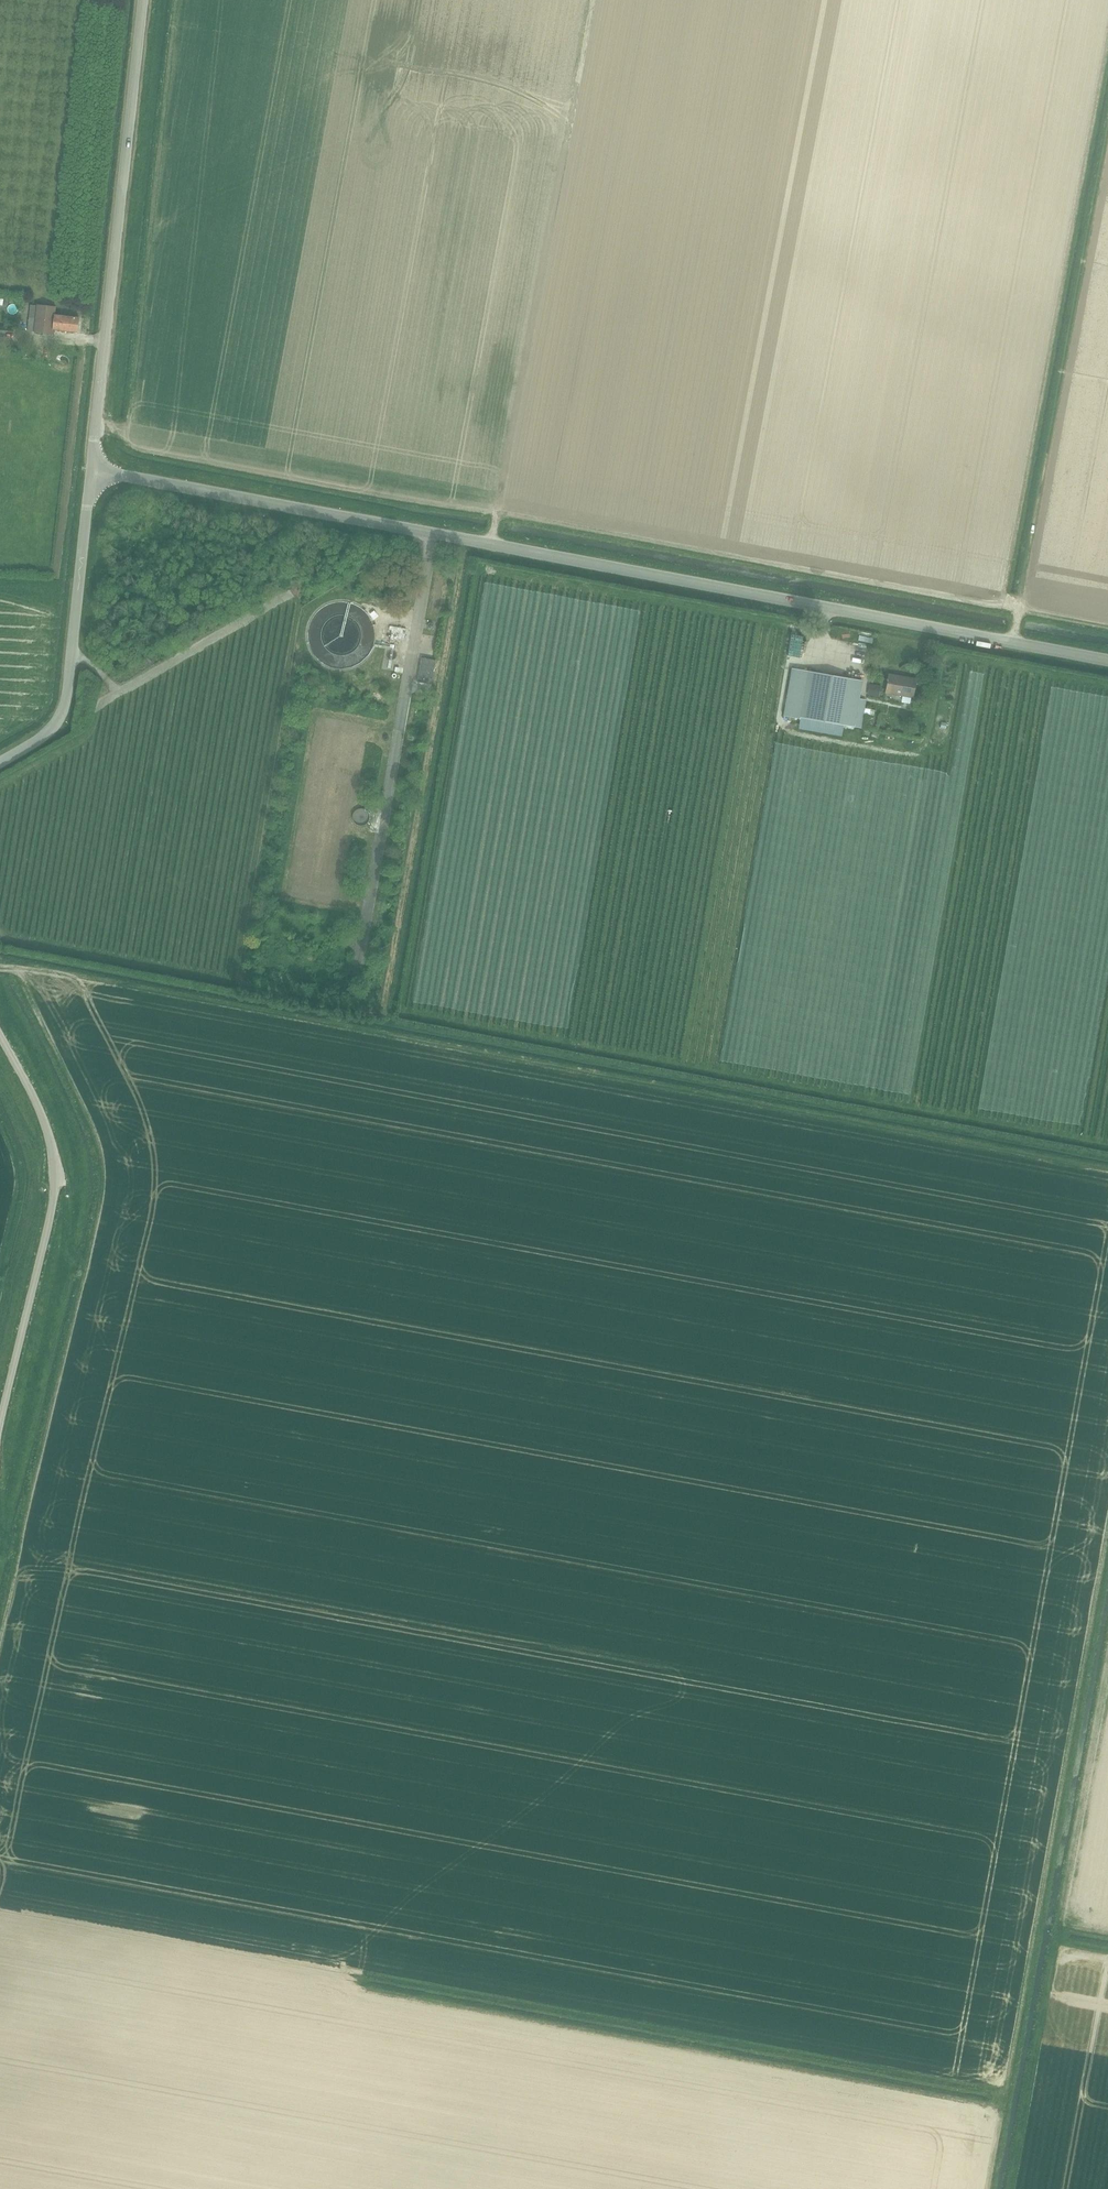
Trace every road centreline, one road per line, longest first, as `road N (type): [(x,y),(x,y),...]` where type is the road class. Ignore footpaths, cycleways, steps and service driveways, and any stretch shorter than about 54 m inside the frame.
road 1 (unclassified): [(1107,659),(92,469)]
road 2 (unclassified): [(92,469),(143,0)]
road 3 (unclassified): [(0,1427),(55,1172),(41,1112),(0,1036)]
road 4 (unclassified): [(0,762),(43,737),(64,712),(92,469)]

